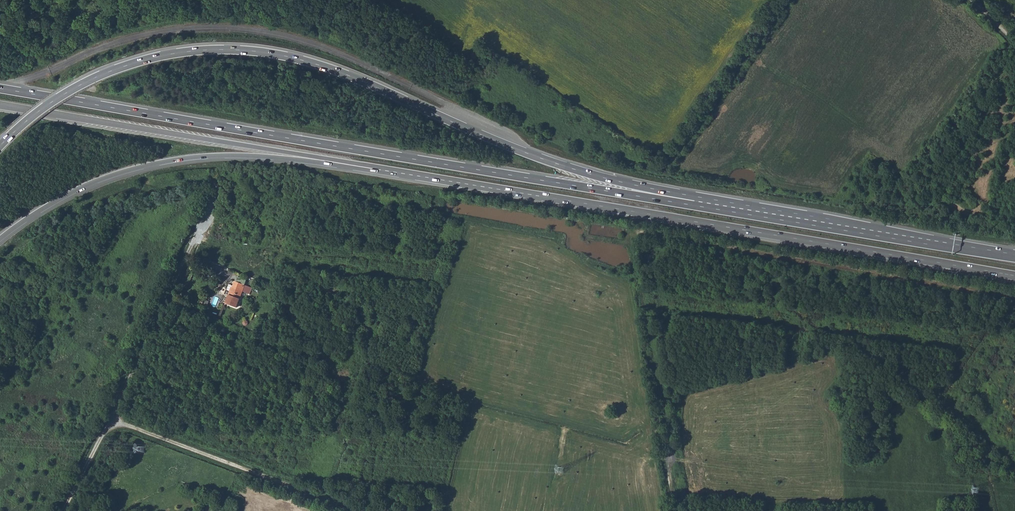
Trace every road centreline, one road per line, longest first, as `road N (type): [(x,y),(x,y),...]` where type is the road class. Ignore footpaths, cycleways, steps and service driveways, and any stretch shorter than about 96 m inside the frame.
road 1 (trunk): [(708,203),(553,162),(328,68),(246,50),(167,54),(104,73),(46,105),(0,146)]
road 2 (trunk): [(708,203),(0,88)]
road 3 (trunk): [(386,171),(1014,276)]
road 4 (trunk): [(0,239),(72,192),(161,162),(251,156),(386,171)]
road 5 (trunk): [(0,105),(386,171)]
road 6 (unclassified): [(1014,299),(638,232)]
road 7 (trunk): [(1014,255),(708,203)]
road 8 (track): [(358,510),(109,421)]
road 9 (track): [(109,421),(206,220)]

